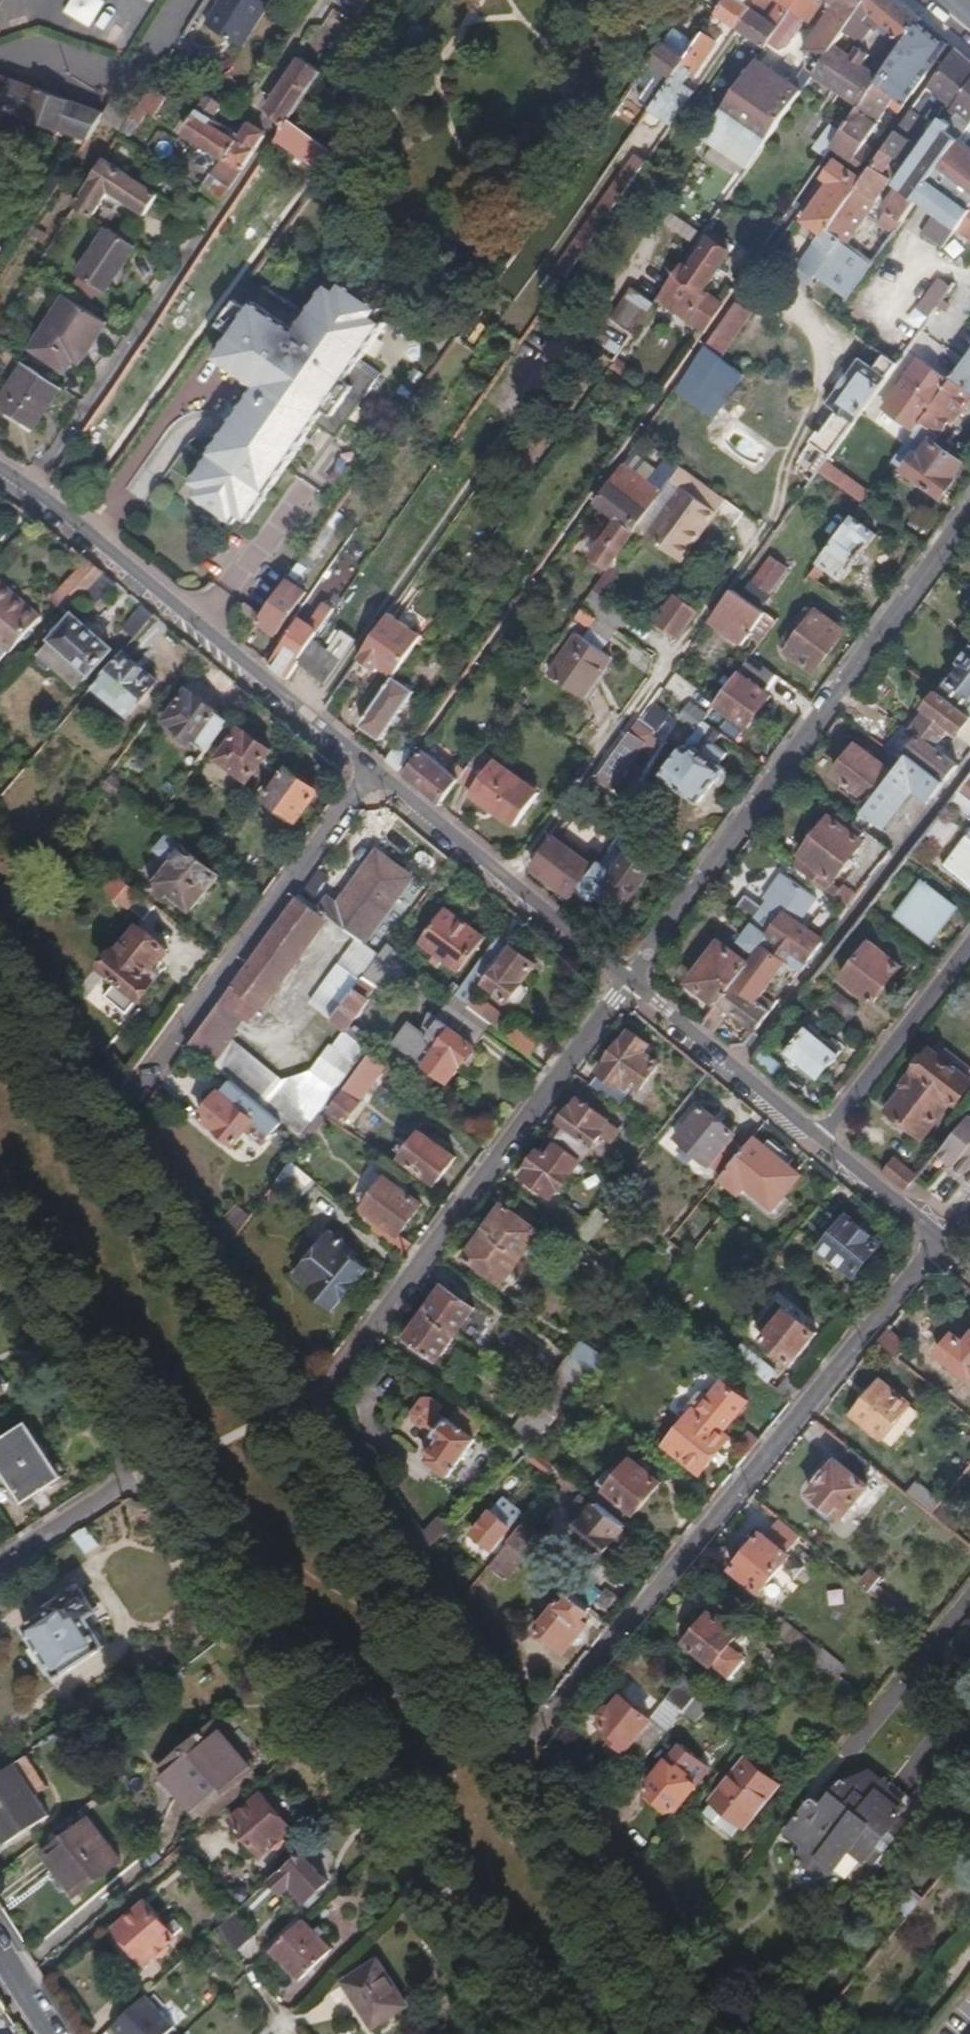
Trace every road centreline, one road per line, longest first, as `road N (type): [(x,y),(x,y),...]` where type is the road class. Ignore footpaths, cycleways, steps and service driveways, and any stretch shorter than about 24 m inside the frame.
road 1 (residential): [(942,1246),(511,1761)]
road 2 (residential): [(628,982),(969,517)]
road 3 (residential): [(628,982),(294,1427)]
road 4 (residential): [(373,770),(0,470)]
road 5 (residential): [(373,770),(96,1129)]
road 6 (residential): [(628,982),(373,770)]
road 7 (residential): [(969,939),(812,1142)]
road 8 (residential): [(812,1142),(628,982)]
road 9 (residential): [(169,1450),(0,1558)]
road 10 (residential): [(942,1246),(812,1142)]

